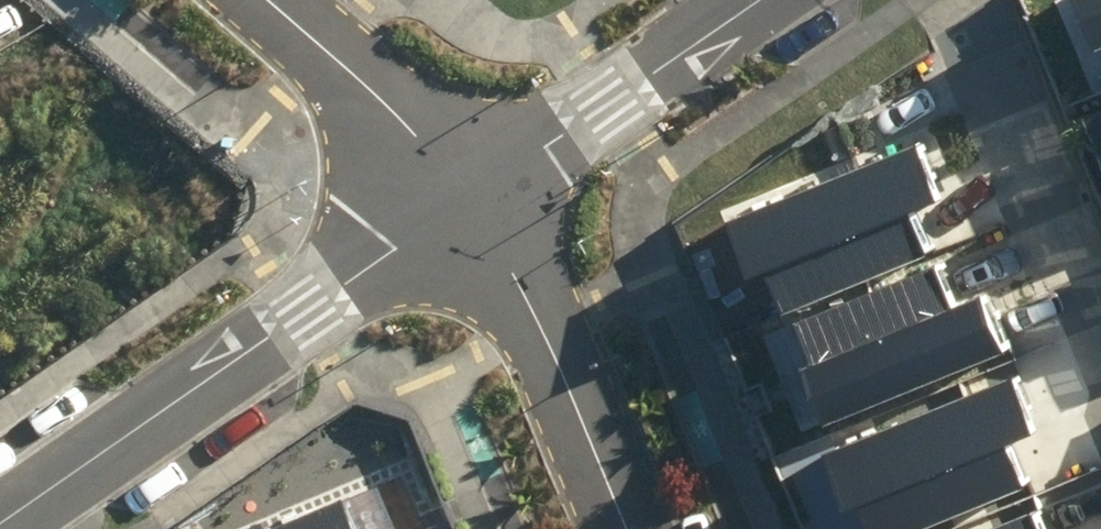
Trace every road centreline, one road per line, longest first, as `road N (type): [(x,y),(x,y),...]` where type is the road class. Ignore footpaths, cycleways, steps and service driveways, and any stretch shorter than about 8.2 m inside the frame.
road 1 (residential): [(35,501),(477,186)]
road 2 (residential): [(950,0),(1100,384)]
road 3 (tertiary): [(624,528),(477,186)]
road 4 (residential): [(477,186),(751,0)]
road 5 (tertiary): [(271,0),(477,186)]

